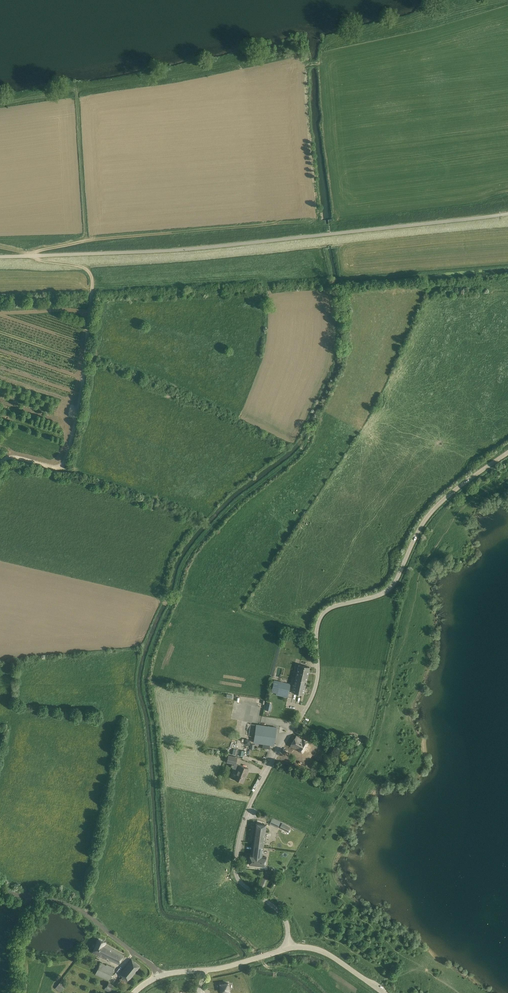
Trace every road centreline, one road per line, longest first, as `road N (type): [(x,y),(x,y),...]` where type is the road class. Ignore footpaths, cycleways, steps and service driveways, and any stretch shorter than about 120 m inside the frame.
road 1 (unclassified): [(290,948),(285,917),(239,880),(237,853),(252,799),(315,691),(320,618),(390,588),(426,519),(507,452)]
road 2 (track): [(507,207),(317,228),(95,238),(32,253)]
road 3 (track): [(0,464),(16,457),(62,467),(78,410),(93,283),(84,268),(34,256)]
road 4 (track): [(0,890),(71,905),(164,975)]
road 5 (unclassified): [(134,992),(164,975),(290,948)]

